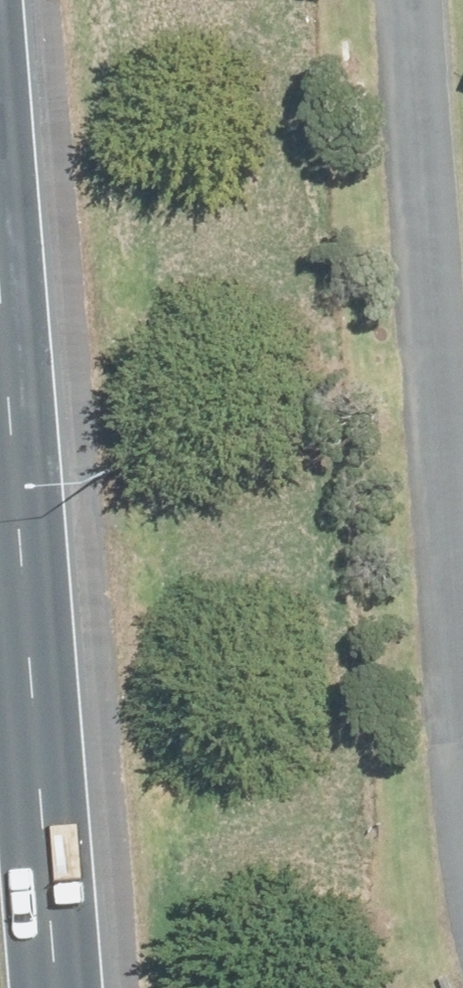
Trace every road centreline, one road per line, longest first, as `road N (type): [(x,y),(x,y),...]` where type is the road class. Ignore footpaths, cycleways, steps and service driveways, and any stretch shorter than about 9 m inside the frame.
road 1 (motorway): [(0,265),(60,987)]
road 2 (unclassified): [(423,0),(462,472)]

